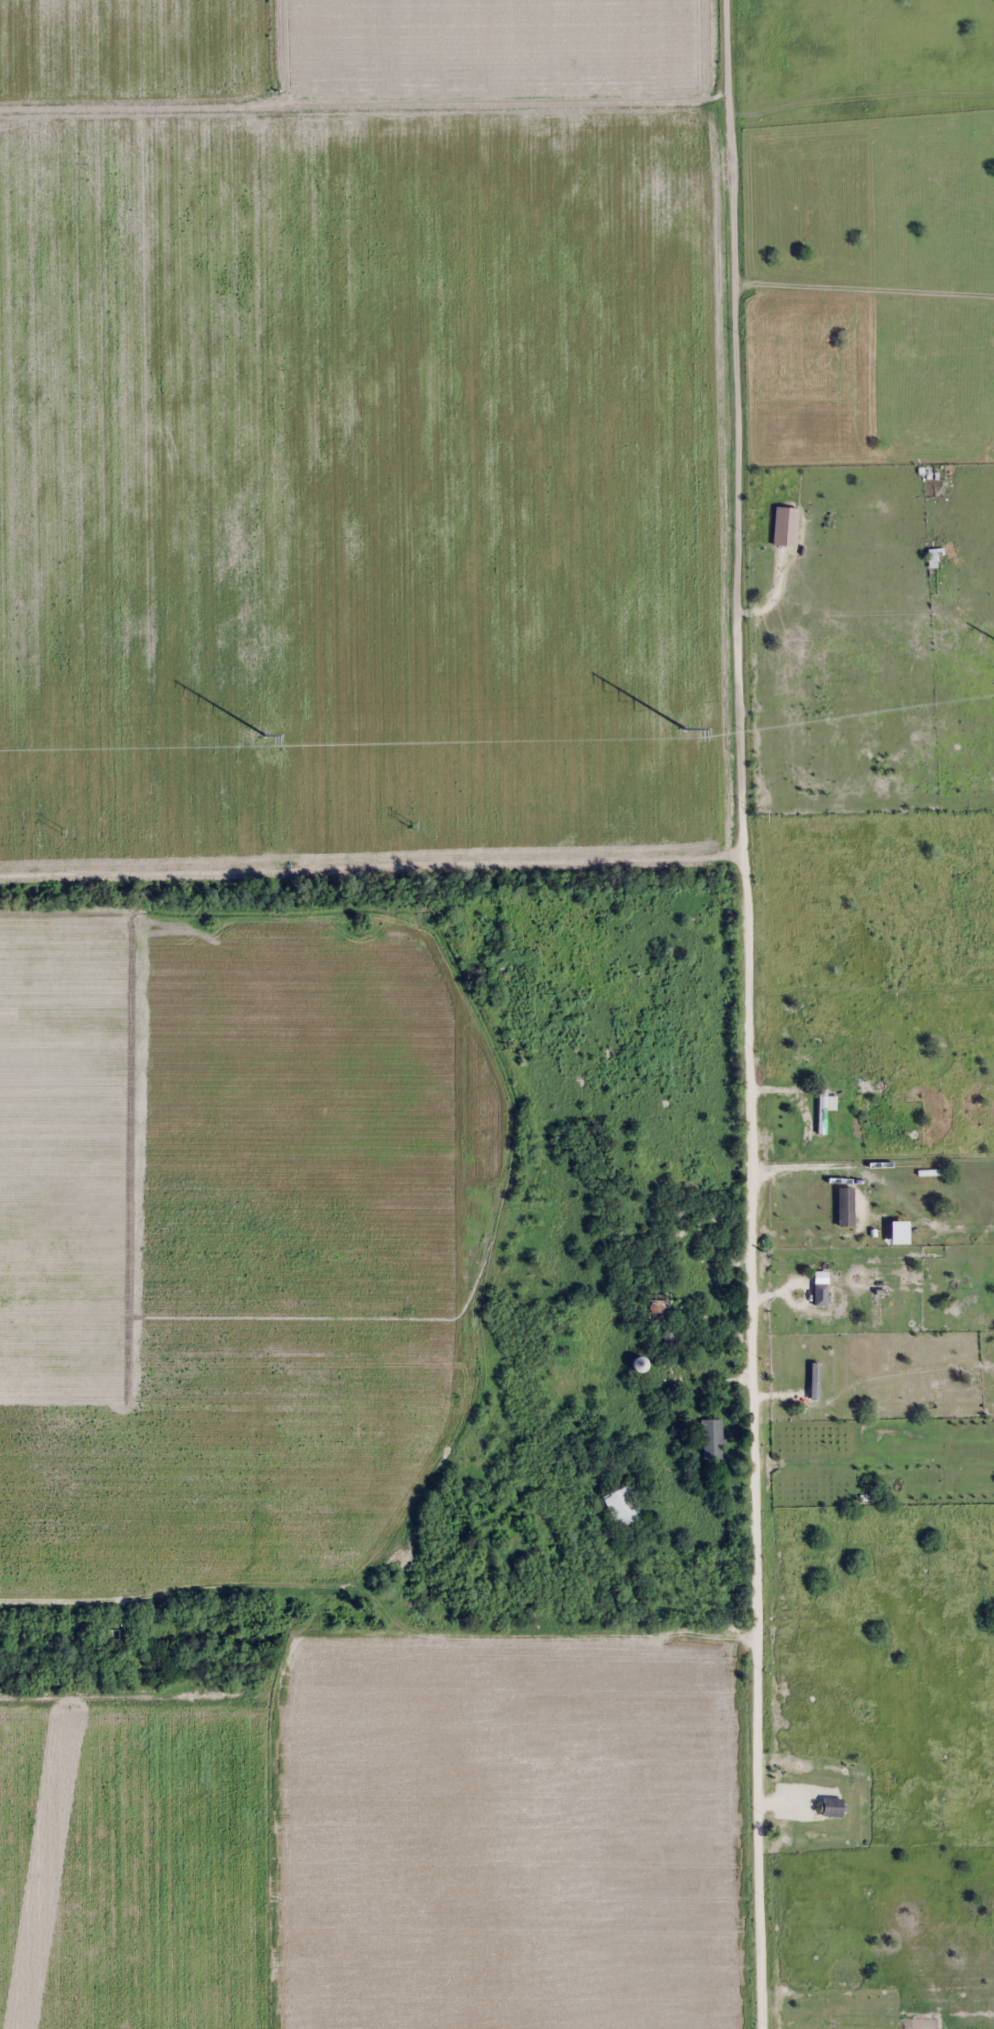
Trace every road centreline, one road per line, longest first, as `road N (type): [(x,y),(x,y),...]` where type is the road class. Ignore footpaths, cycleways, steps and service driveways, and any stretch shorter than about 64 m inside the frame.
road 1 (residential): [(728,0),(758,2028)]

